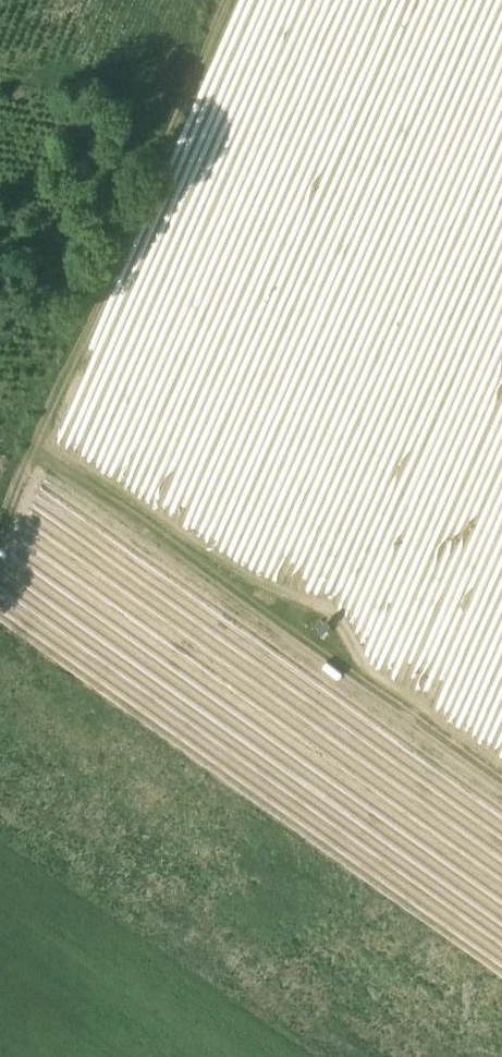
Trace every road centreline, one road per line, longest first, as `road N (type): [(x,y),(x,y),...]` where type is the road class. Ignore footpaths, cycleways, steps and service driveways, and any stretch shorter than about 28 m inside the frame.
road 1 (track): [(28,453),(501,785)]
road 2 (track): [(226,0),(0,517)]

